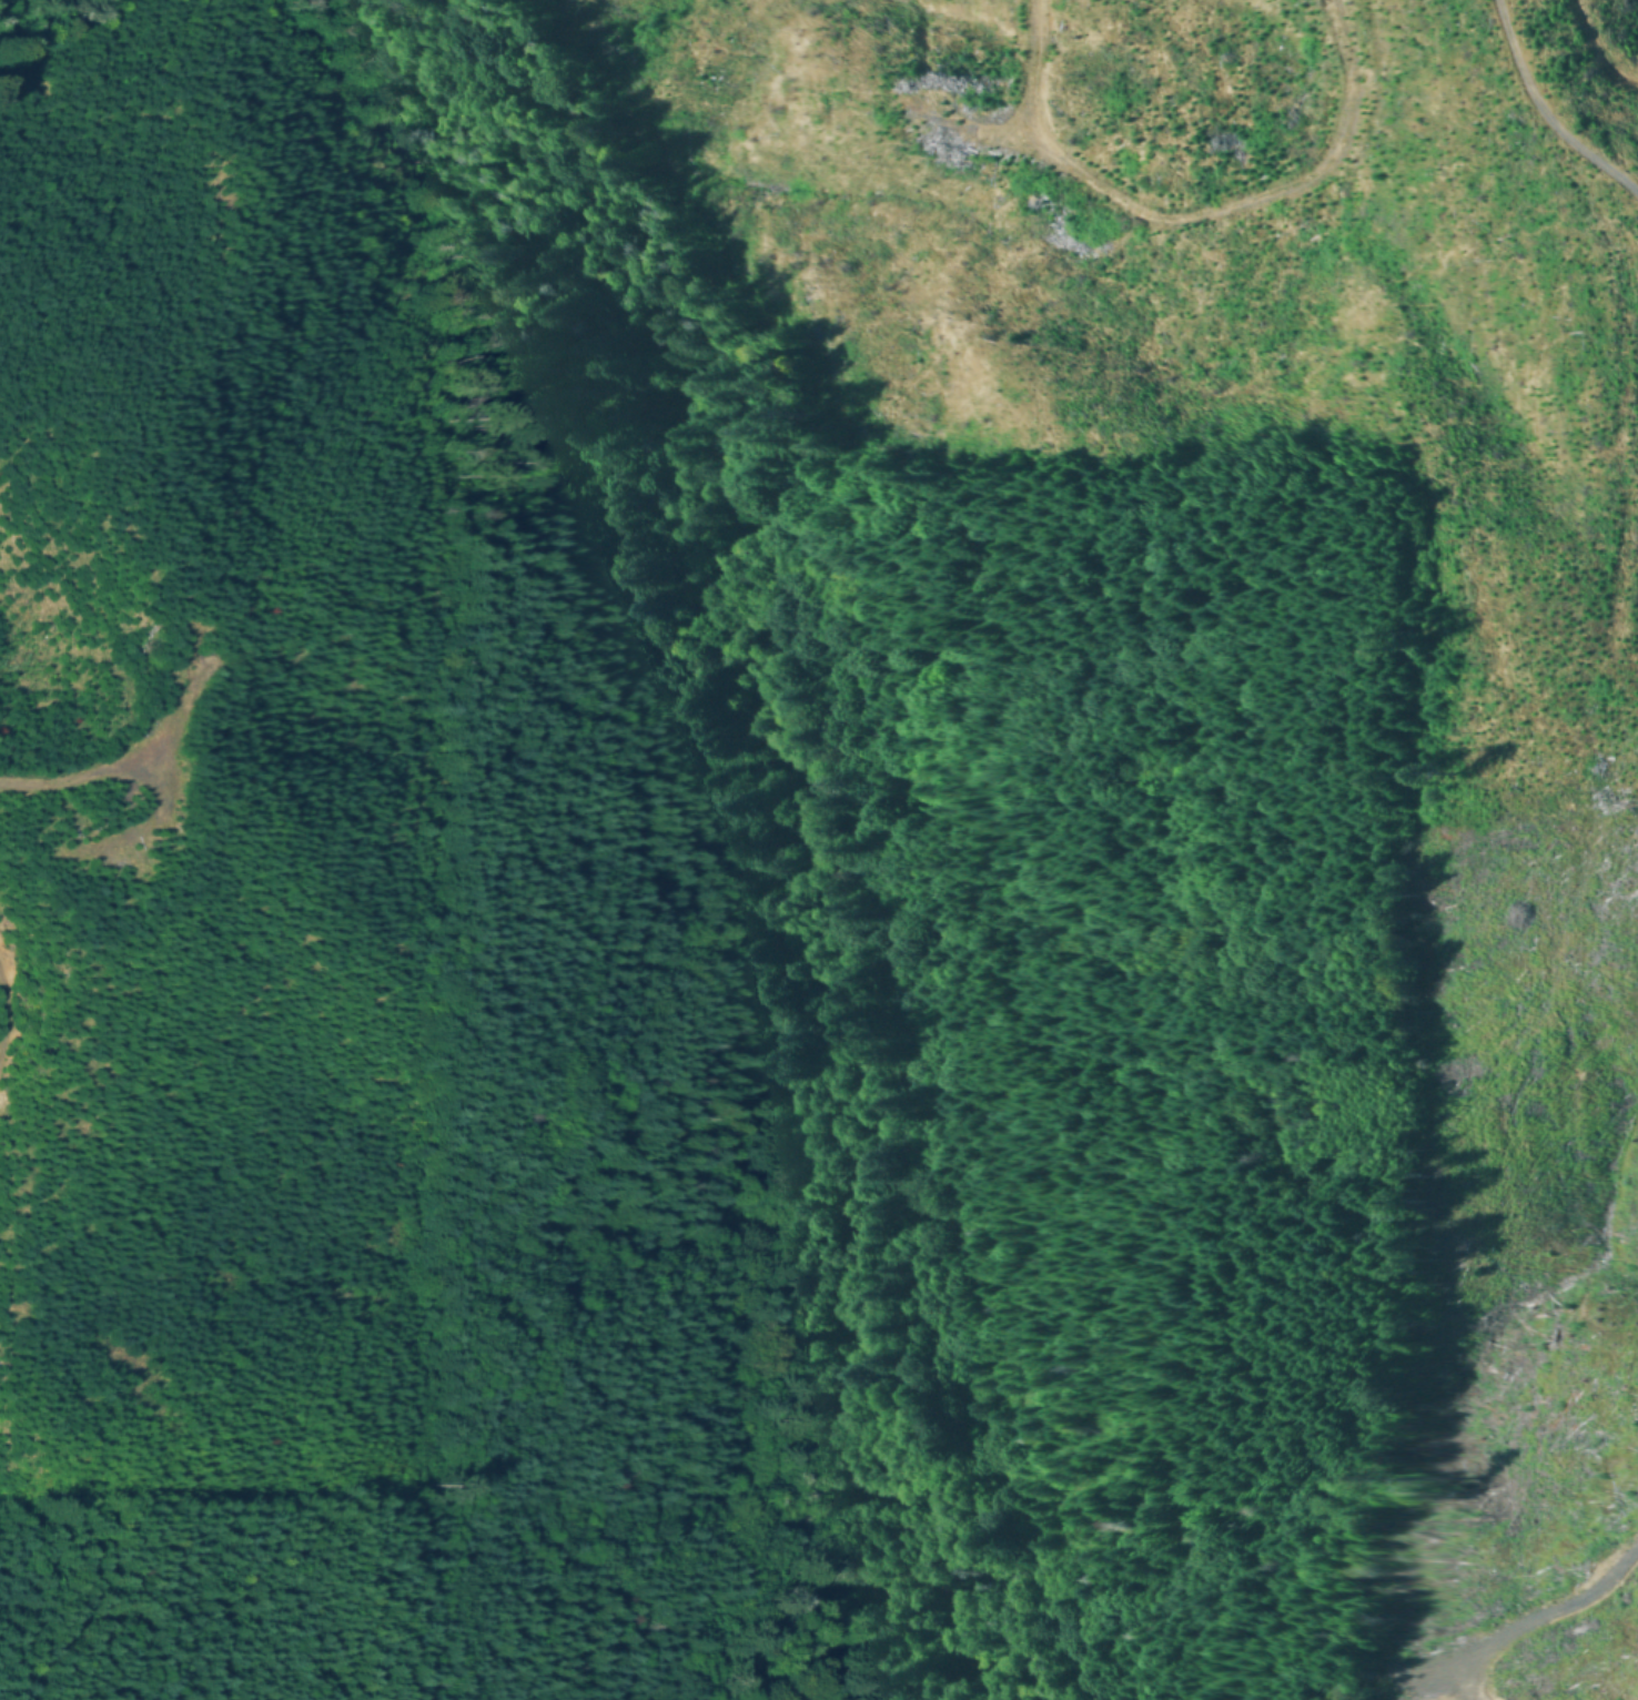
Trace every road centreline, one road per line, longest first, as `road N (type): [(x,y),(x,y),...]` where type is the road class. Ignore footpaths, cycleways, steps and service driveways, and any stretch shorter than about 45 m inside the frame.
road 1 (track): [(1033,0),(1032,119),(1048,150),(1154,213),(1199,215),(1296,182),(1333,156),(1352,121),(1334,0)]
road 2 (track): [(1502,0),(1538,101),(1637,186)]
road 3 (track): [(0,772),(125,760)]

